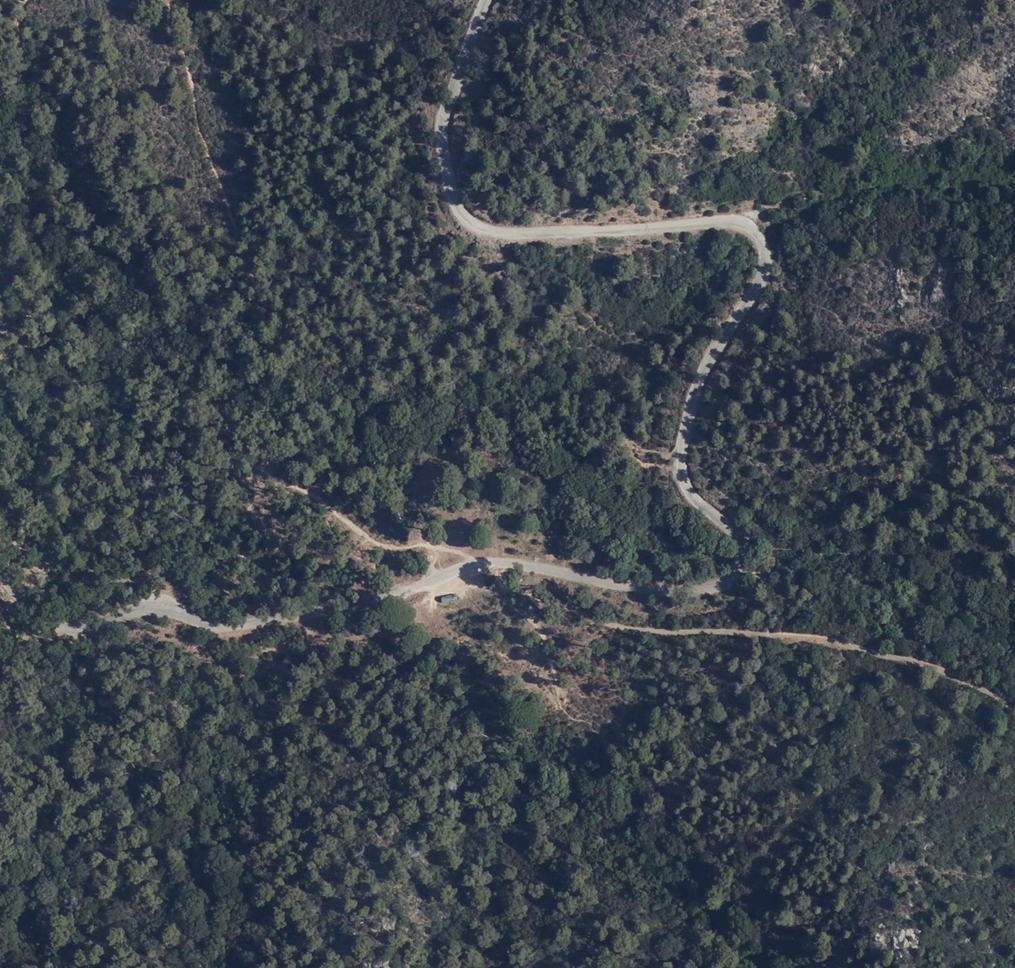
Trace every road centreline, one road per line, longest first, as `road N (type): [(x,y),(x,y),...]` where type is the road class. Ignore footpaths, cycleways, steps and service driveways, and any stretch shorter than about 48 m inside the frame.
road 1 (tertiary): [(0,579),(54,620),(83,624),(139,613),(267,623),(380,598),(470,566),(515,564),(668,591),(707,587),(735,571),(743,543),(692,498),(680,474),(692,411),(766,260),(757,237),(733,223),(482,231),(453,197),(448,131),(492,0)]
road 2 (track): [(470,566),(616,626),(813,636),(916,659),(992,692),(1014,711)]

